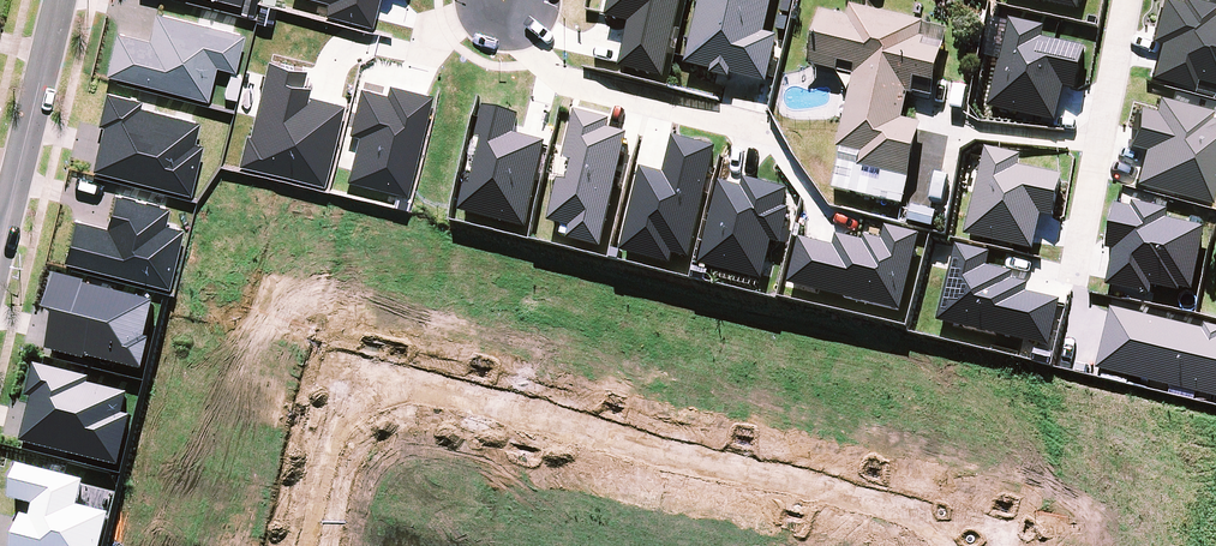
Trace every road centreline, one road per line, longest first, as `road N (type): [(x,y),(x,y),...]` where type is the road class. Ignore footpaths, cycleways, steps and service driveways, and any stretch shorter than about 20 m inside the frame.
road 1 (residential): [(960,545),(923,510),(395,387),(355,407),(332,434),(302,545)]
road 2 (residential): [(516,0),(561,78),(765,127)]
road 3 (residential): [(1129,0),(1070,272)]
road 4 (residential): [(0,250),(61,0)]

